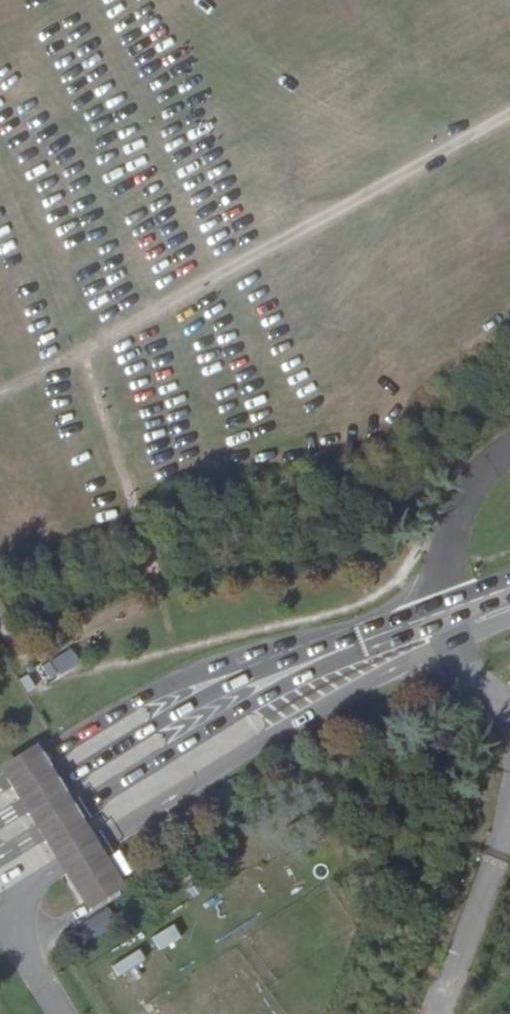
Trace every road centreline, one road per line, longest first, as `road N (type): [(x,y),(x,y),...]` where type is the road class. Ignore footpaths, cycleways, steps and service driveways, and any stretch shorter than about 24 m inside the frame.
road 1 (unclassified): [(509,445),(459,500),(442,552),(444,606)]

